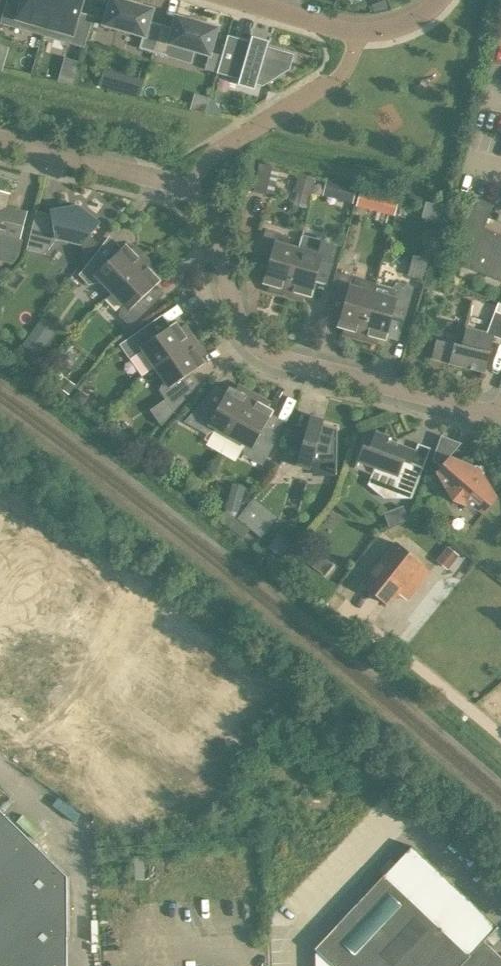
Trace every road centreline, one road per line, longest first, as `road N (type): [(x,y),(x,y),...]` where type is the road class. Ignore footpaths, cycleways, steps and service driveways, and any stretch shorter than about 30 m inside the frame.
road 1 (residential): [(500,417),(280,358),(247,341),(209,223),(190,190)]
road 2 (residential): [(359,37),(342,76),(212,155),(190,190)]
road 3 (residential): [(190,190),(0,138)]
road 4 (residential): [(236,0),(359,37)]

